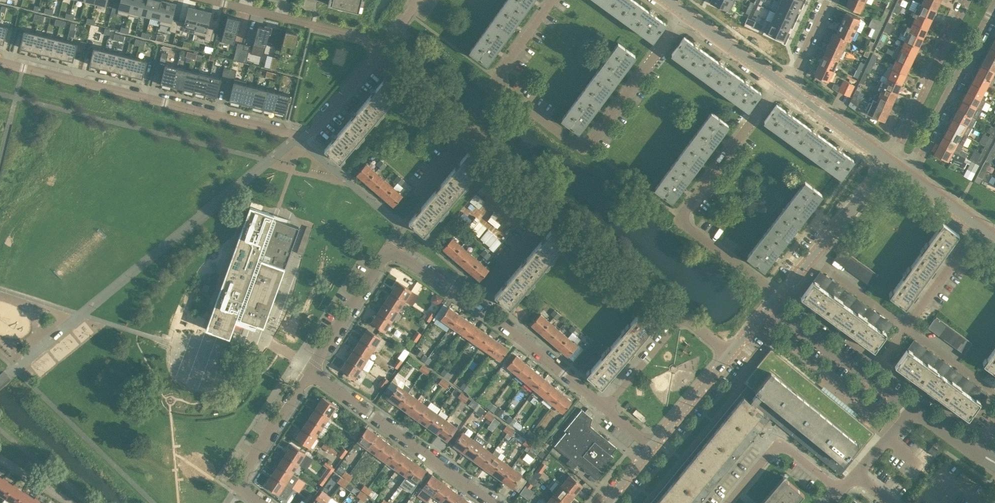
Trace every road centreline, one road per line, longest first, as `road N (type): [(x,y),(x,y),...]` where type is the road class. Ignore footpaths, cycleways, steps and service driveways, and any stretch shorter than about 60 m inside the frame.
road 1 (residential): [(0,61),(298,137),(380,51)]
road 2 (residential): [(476,305),(556,205),(473,130),(425,188)]
road 3 (residential): [(780,297),(688,223),(685,209),(784,84)]
road 4 (residential): [(498,87),(589,146),(686,12)]
road 5 (residential): [(312,372),(491,502)]
road 6 (residential): [(907,177),(994,6)]
road 7 (residential): [(967,0),(885,162)]
road 8 (residential): [(605,407),(677,322),(688,320),(732,354)]
road 9 (residential): [(380,51),(356,34),(214,0)]
road 10 (residential): [(605,407),(476,305)]
road 11 (residential): [(729,502),(781,444),(841,492)]
road 12 (residential): [(312,372),(388,250)]
road 13 (residential): [(240,486),(312,372)]
road 14 (residential): [(885,162),(784,84)]
road 15 (residential): [(905,330),(977,227)]
road 16 (residential): [(652,449),(732,354)]
road 17 (residential): [(810,260),(885,162)]
road 18 (residential): [(784,84),(686,12)]
road 19 (residential): [(869,378),(770,309)]

